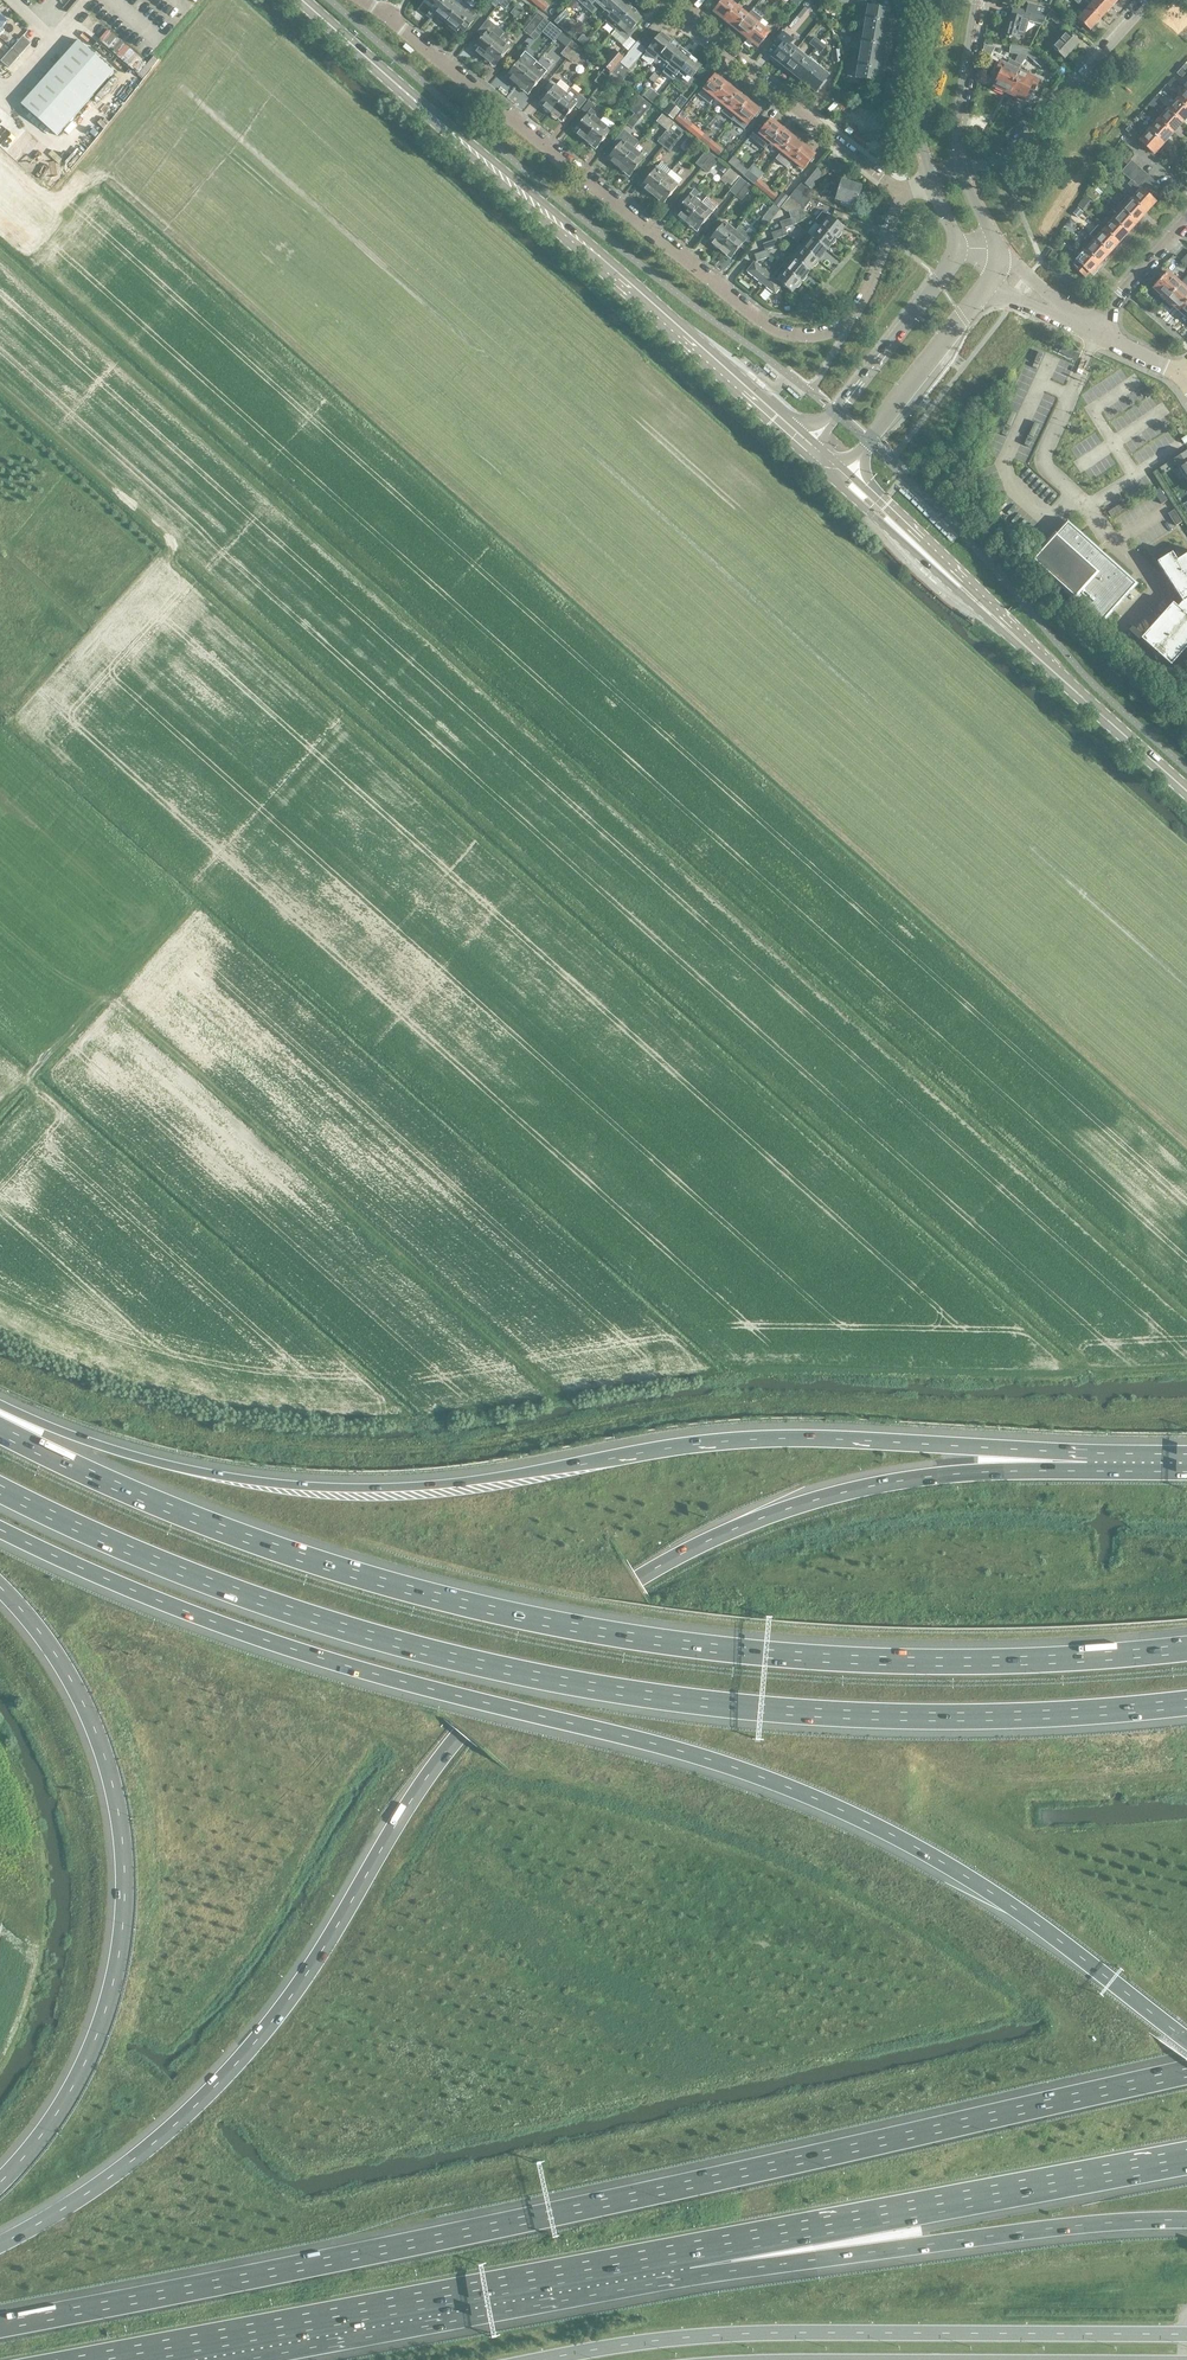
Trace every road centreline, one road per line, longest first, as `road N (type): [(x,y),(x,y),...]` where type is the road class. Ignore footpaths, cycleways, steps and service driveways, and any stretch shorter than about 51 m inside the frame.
road 1 (motorway): [(1087,1462),(875,1485),(738,1525),(664,1560),(540,1654),(456,1740),(396,1823),(338,1928),(223,2079),(116,2173),(0,2245)]
road 2 (motorway): [(0,1530),(289,1650),(711,1762),(842,1810),(990,1894),(1186,2042)]
road 3 (motorway): [(1186,1649),(946,1663),(784,1657),(627,1638),(405,1590),(264,1545),(0,1430)]
road 4 (motorway): [(0,1490),(150,1559),(312,1619),(581,1686),(889,1717),(1186,1704)]
road 5 (motorway): [(1186,2071),(432,2239),(0,2324)]
road 6 (motorway): [(1087,1462),(978,1447),(778,1438),(412,1487),(331,1487),(171,1466),(0,1404)]
road 7 (secondary): [(808,447),(303,0)]
road 8 (tertiary): [(1186,2331),(745,2329),(525,2359)]
road 9 (motorway): [(0,1588),(79,1691),(107,1754),(126,1874),(119,1955),(99,2034),(71,2091),(0,2182)]
road 10 (motorway): [(101,2359),(687,2251)]
road 11 (residential): [(850,323),(812,338),(767,325),(387,20)]
road 12 (motorway): [(687,2251),(1186,2157)]
road 13 (motorway): [(687,2251),(924,2244),(1186,2220)]
road 14 (secondary): [(1186,791),(840,476)]
road 15 (residential): [(901,191),(685,18)]
road 16 (tertiary): [(840,476),(994,271)]
road 17 (residential): [(963,170),(990,162),(1041,120),(1149,0)]
road 18 (tertiary): [(958,253),(808,447)]
road 19 (tertiary): [(935,0),(918,132),(932,183)]
road 20 (tertiary): [(963,170),(955,132),(975,0)]
road 21 (residential): [(850,323),(879,266),(901,191)]
road 22 (residential): [(1098,330),(1186,221)]
road 23 (residential): [(1098,330),(994,271)]

